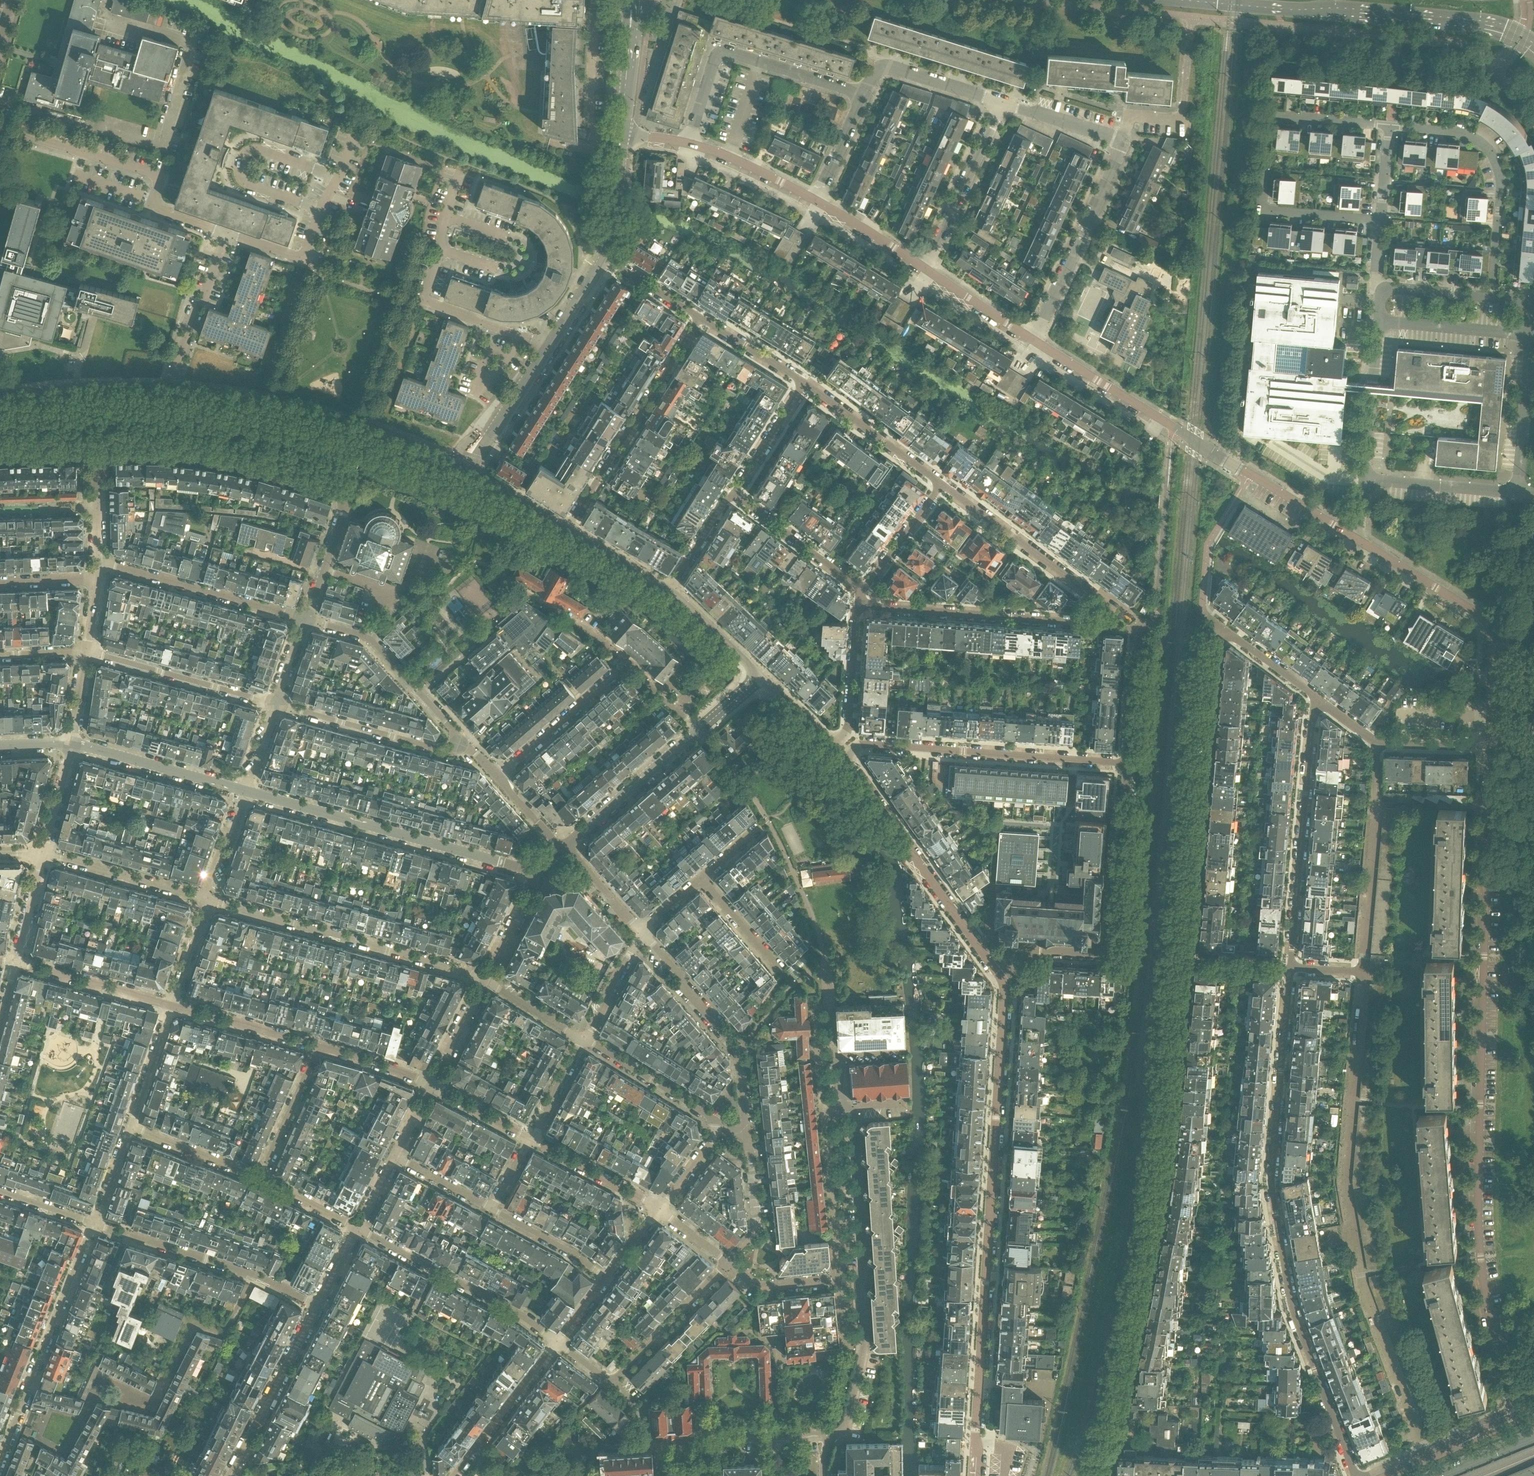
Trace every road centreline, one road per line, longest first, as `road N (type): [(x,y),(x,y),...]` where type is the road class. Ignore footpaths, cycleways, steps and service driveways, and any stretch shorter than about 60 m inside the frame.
road 1 (residential): [(1426,1450),(1512,1408),(1487,1306),(1478,1219),(1488,806)]
road 2 (residential): [(1002,979),(844,761),(868,744),(1126,764)]
road 3 (residential): [(1290,969),(1272,1183),(1297,1323),(1356,1475)]
road 4 (residential): [(1100,1475),(1156,1227),(1189,966)]
road 5 (residential): [(1426,1450),(1367,1293),(1347,1180),(1364,972)]
road 6 (residential): [(832,1438),(847,1424),(864,1340),(852,1116),(841,1101),(822,968)]
road 7 (residential): [(860,605),(1103,623),(1104,605),(941,484)]
road 8 (residential): [(1189,966),(1224,630),(1321,701)]
road 9 (residential): [(1002,979),(976,1430)]
road 10 (residential): [(107,0),(103,17),(194,45),(163,146),(0,99)]
road 11 (residential): [(1357,539),(1033,340)]
road 12 (primary): [(1182,0),(1475,23),(1533,46)]
road 13 (residential): [(0,397),(170,388),(227,232)]
road 14 (residential): [(1380,221),(1262,210),(1271,115),(1389,126)]
road 15 (residential): [(1002,979),(1035,949),(1108,952),(1126,764)]
road 16 (residential): [(534,872),(248,793)]
road 17 (residential): [(209,900),(485,980)]
road 18 (residential): [(1490,744),(1491,626),(1357,539)]
road 19 (residential): [(1321,701),(1314,713),(1290,969)]
road 20 (residential): [(227,232),(159,208),(158,180),(149,172),(0,129)]
road 21 (residential): [(1492,297),(1501,181),(1491,154),(1463,134),(1389,126)]
road 22 (residential): [(98,445),(234,454),(344,494)]
road 23 (residential): [(0,1458),(93,1223)]
road 24 (residential): [(566,528),(699,318)]
road 25 (residential): [(688,144),(720,53),(865,95)]
road 26 (residential): [(759,677),(828,743),(839,739),(848,726),(860,605)]
road 27 (residential): [(93,1223),(253,1275),(317,1307)]
road 28 (residential): [(745,1129),(737,1047),(643,933)]
road 29 (residential): [(556,1341),(358,1228)]
road 30 (residential): [(1033,340),(1117,140)]
road 31 (residential): [(304,619),(116,567),(98,571)]
road 32 (residential): [(304,619),(370,638),(463,741)]
road 33 (residential): [(320,209),(246,183),(242,161),(261,150),(337,177)]
road 34 (residential): [(277,704),(87,653)]
road 35 (residential): [(463,741),(442,752),(277,704)]
road 36 (residential): [(231,1475),(317,1307)]
road 37 (residential): [(550,345),(429,304),(425,295),(441,250)]
road 38 (residential): [(248,793),(72,742)]
road 39 (residential): [(925,268),(1002,103)]
road 40 (residential): [(561,849),(698,730)]
road 41 (residential): [(556,1341),(451,1475)]
road 42 (residential): [(941,484),(804,383)]
road 43 (residential): [(611,1383),(728,1261)]
road 44 (residential): [(1364,972),(1377,804)]
road 45 (residential): [(43,854),(204,898)]
road 46 (unclassified): [(594,0),(588,121),(596,139),(620,140)]
road 47 (residential): [(171,1006),(14,963)]
road 48 (residential): [(670,1444),(832,1438)]
road 49 (residential): [(714,1132),(708,1115),(585,1040)]
road 50 (residential): [(733,494),(863,589)]
road 51 (residential): [(1518,493),(1530,335)]
road 52 (residential): [(1002,103),(887,66),(865,95)]
road 53 (residential): [(1364,480),(1518,493)]
road 54 (residential): [(319,1046),(171,1006)]
road 55 (residential): [(498,776),(613,675)]
road 56 (residential): [(1530,335),(1378,322)]
road 57 (residential): [(470,472),(550,345)]
road 58 (residential): [(531,1139),(659,1209)]
road 59 (residential): [(319,1046),(260,1178)]
road 60 (residential): [(1126,764),(1140,630),(1148,629)]
road 61 (residential): [(130,1126),(260,1178)]
road 62 (residential): [(816,200),(688,144)]
road 63 (residential): [(698,730),(595,637)]
road 64 (residential): [(227,232),(303,260),(320,209)]
road 65 (residential): [(607,1276),(492,1208)]
road 66 (residential): [(733,494),(804,383)]
road 67 (unclassified): [(621,131),(632,0)]
road 68 (residential): [(304,619),(344,494)]
road 69 (residential): [(863,589),(941,484)]
road 70 (residential): [(1033,340),(925,268)]
road 71 (residential): [(925,268),(816,200)]
road 72 (residential): [(171,1006),(130,1126)]
road 73 (residential): [(667,591),(759,677)]
road 74 (residential): [(804,383),(699,318)]
road 75 (residential): [(781,971),(700,880)]
road 76 (residential): [(585,1040),(643,933)]
road 77 (residential): [(606,260),(620,140)]
road 78 (residential): [(1117,140),(1002,103)]

